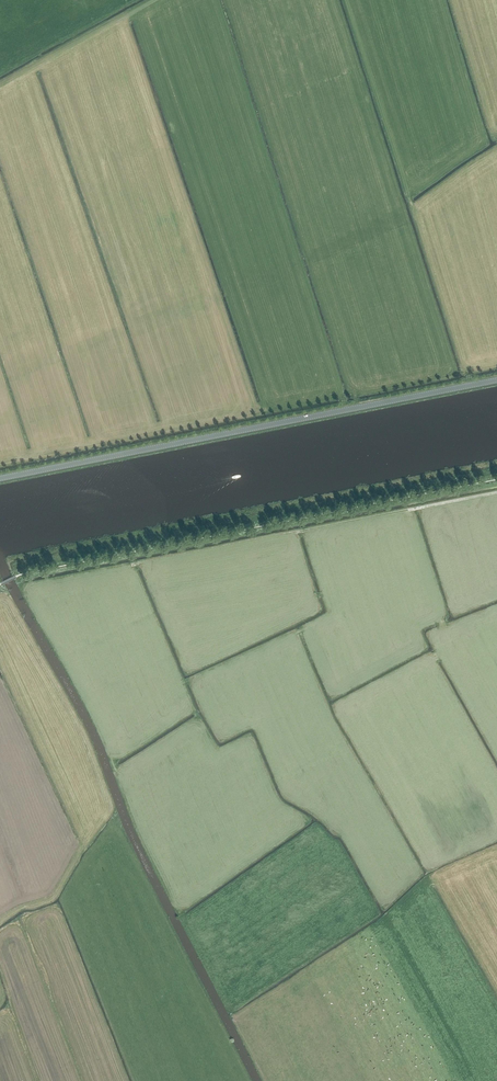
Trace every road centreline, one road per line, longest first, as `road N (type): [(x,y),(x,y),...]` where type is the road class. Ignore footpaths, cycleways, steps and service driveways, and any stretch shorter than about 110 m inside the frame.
road 1 (tertiary): [(0,478),(496,380)]

